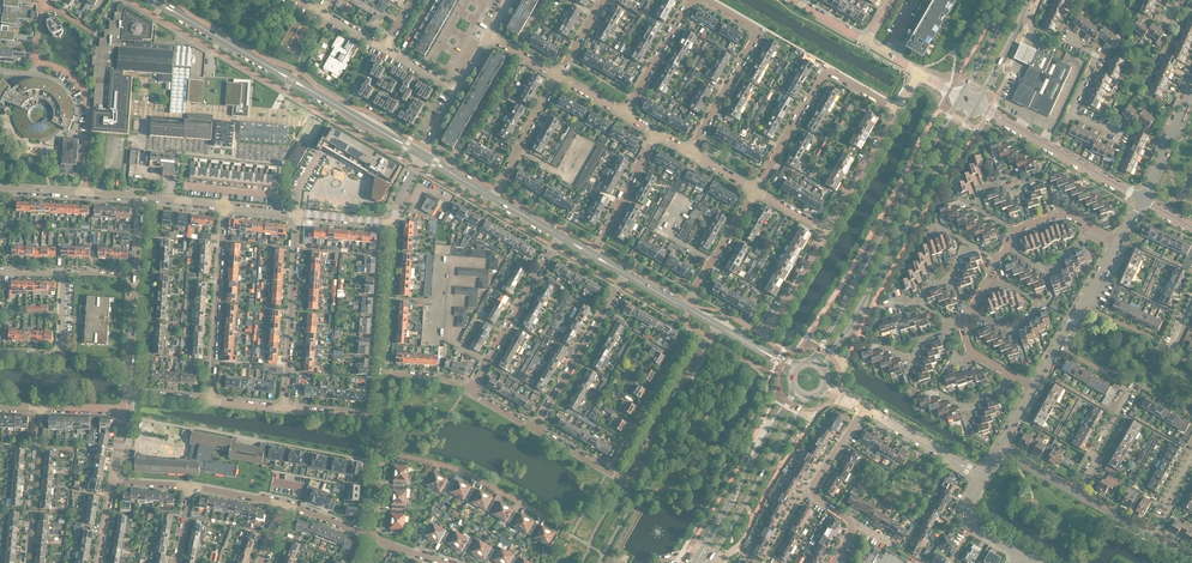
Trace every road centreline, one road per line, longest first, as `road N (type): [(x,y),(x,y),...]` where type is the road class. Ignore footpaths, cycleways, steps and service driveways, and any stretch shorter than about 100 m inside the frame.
road 1 (tertiary): [(421,155),(153,0)]
road 2 (secondary): [(824,368),(976,106)]
road 3 (secondary): [(961,97),(813,361)]
road 4 (residential): [(756,190),(826,70),(895,110)]
road 5 (residential): [(691,152),(759,32),(702,0)]
road 6 (residential): [(562,530),(455,467),(379,452)]
road 7 (secondary): [(795,392),(693,562)]
road 8 (residential): [(212,400),(224,206)]
road 9 (residential): [(285,407),(298,214)]
road 10 (secondary): [(709,562),(806,398)]
road 11 (residential): [(625,483),(718,326)]
road 12 (residential): [(535,427),(627,275)]
road 13 (residential): [(471,386),(560,236)]
road 14 (residential): [(1035,385),(1118,241)]
road 15 (residential): [(85,194),(84,94),(66,72),(37,61)]
road 16 (residential): [(26,562),(41,408)]
road 17 (residential): [(384,373),(391,222)]
road 18 (residential): [(847,520),(812,489),(865,410)]
road 19 (residential): [(968,307),(1002,326),(1026,320),(1035,300),(988,274)]
road 20 (residential): [(828,231),(895,110)]
road 21 (residential): [(493,197),(558,75)]
road 22 (residential): [(592,254),(658,133)]
road 23 (residential): [(0,352),(57,352),(62,272)]
road 24 (residential): [(686,307),(756,190)]
road 25 (residential): [(983,477),(865,410)]
road 26 (residential): [(627,115),(692,0)]

